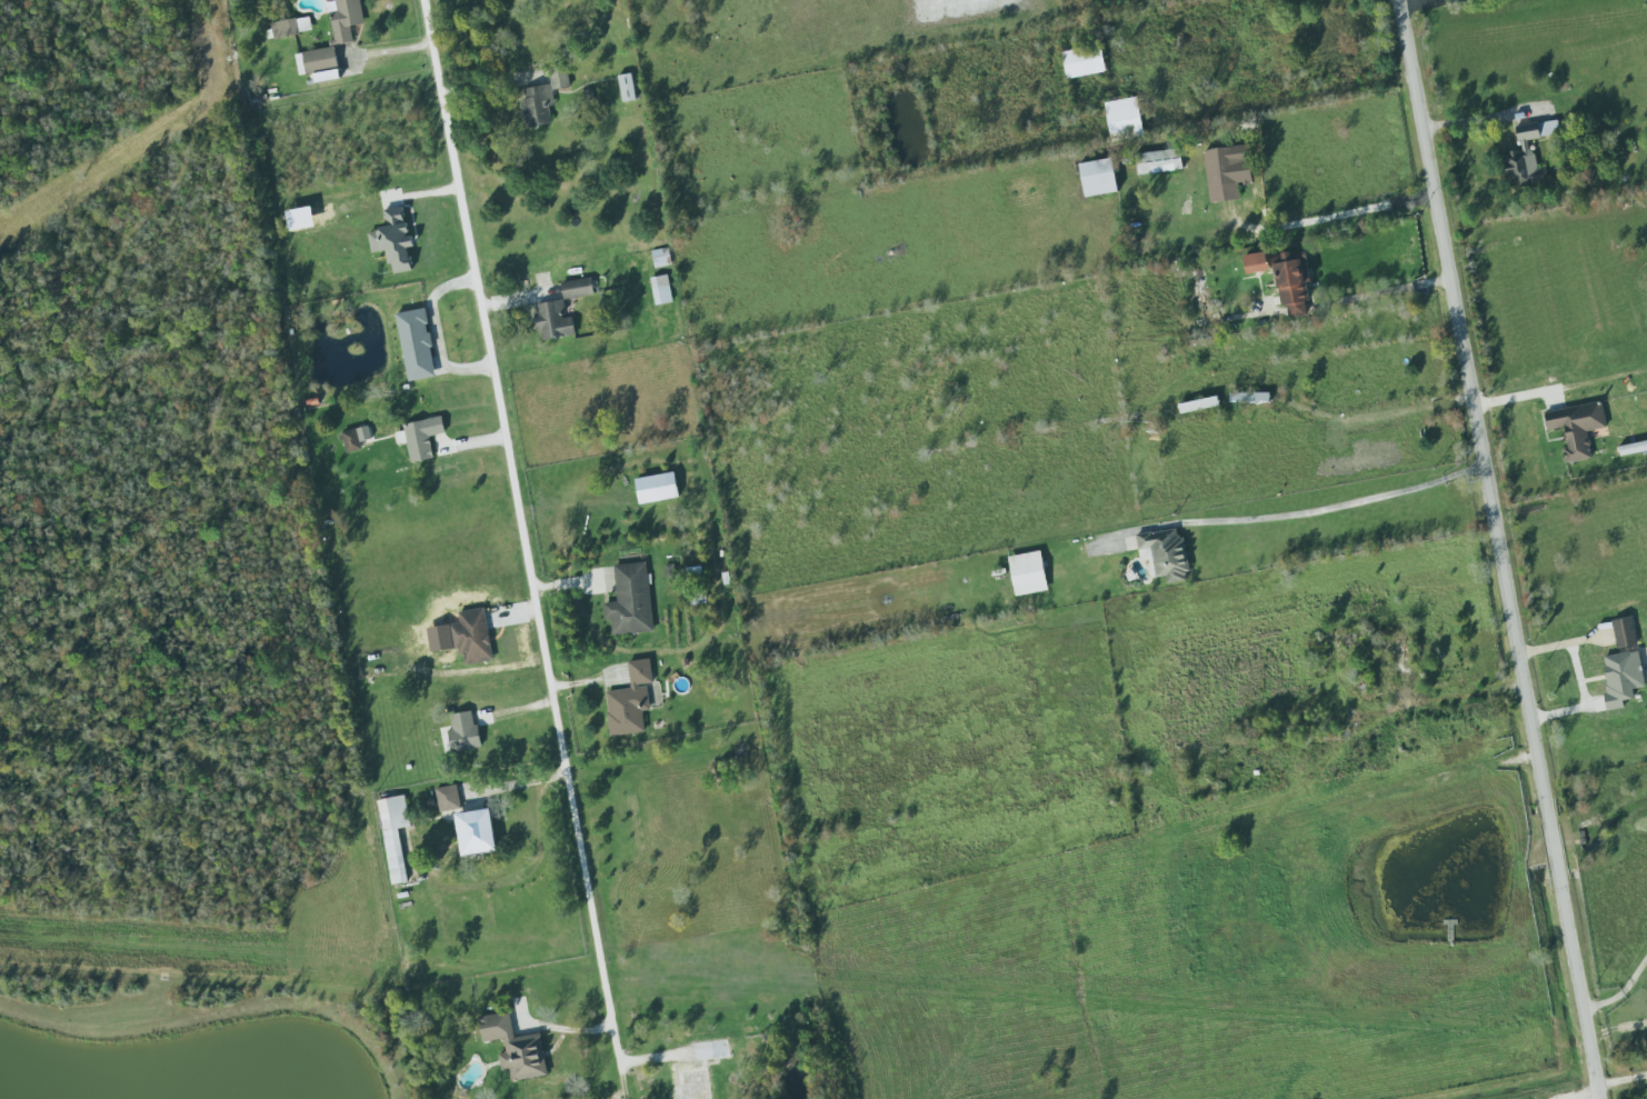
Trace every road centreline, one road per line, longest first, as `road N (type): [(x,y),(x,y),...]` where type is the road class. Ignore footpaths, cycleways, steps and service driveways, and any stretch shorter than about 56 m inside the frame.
road 1 (residential): [(1404,0),(1596,1098)]
road 2 (residential): [(515,501),(425,0)]
road 3 (residential): [(1476,400),(1354,422),(1270,394),(1158,417)]
road 4 (residential): [(1521,683),(1378,712)]

